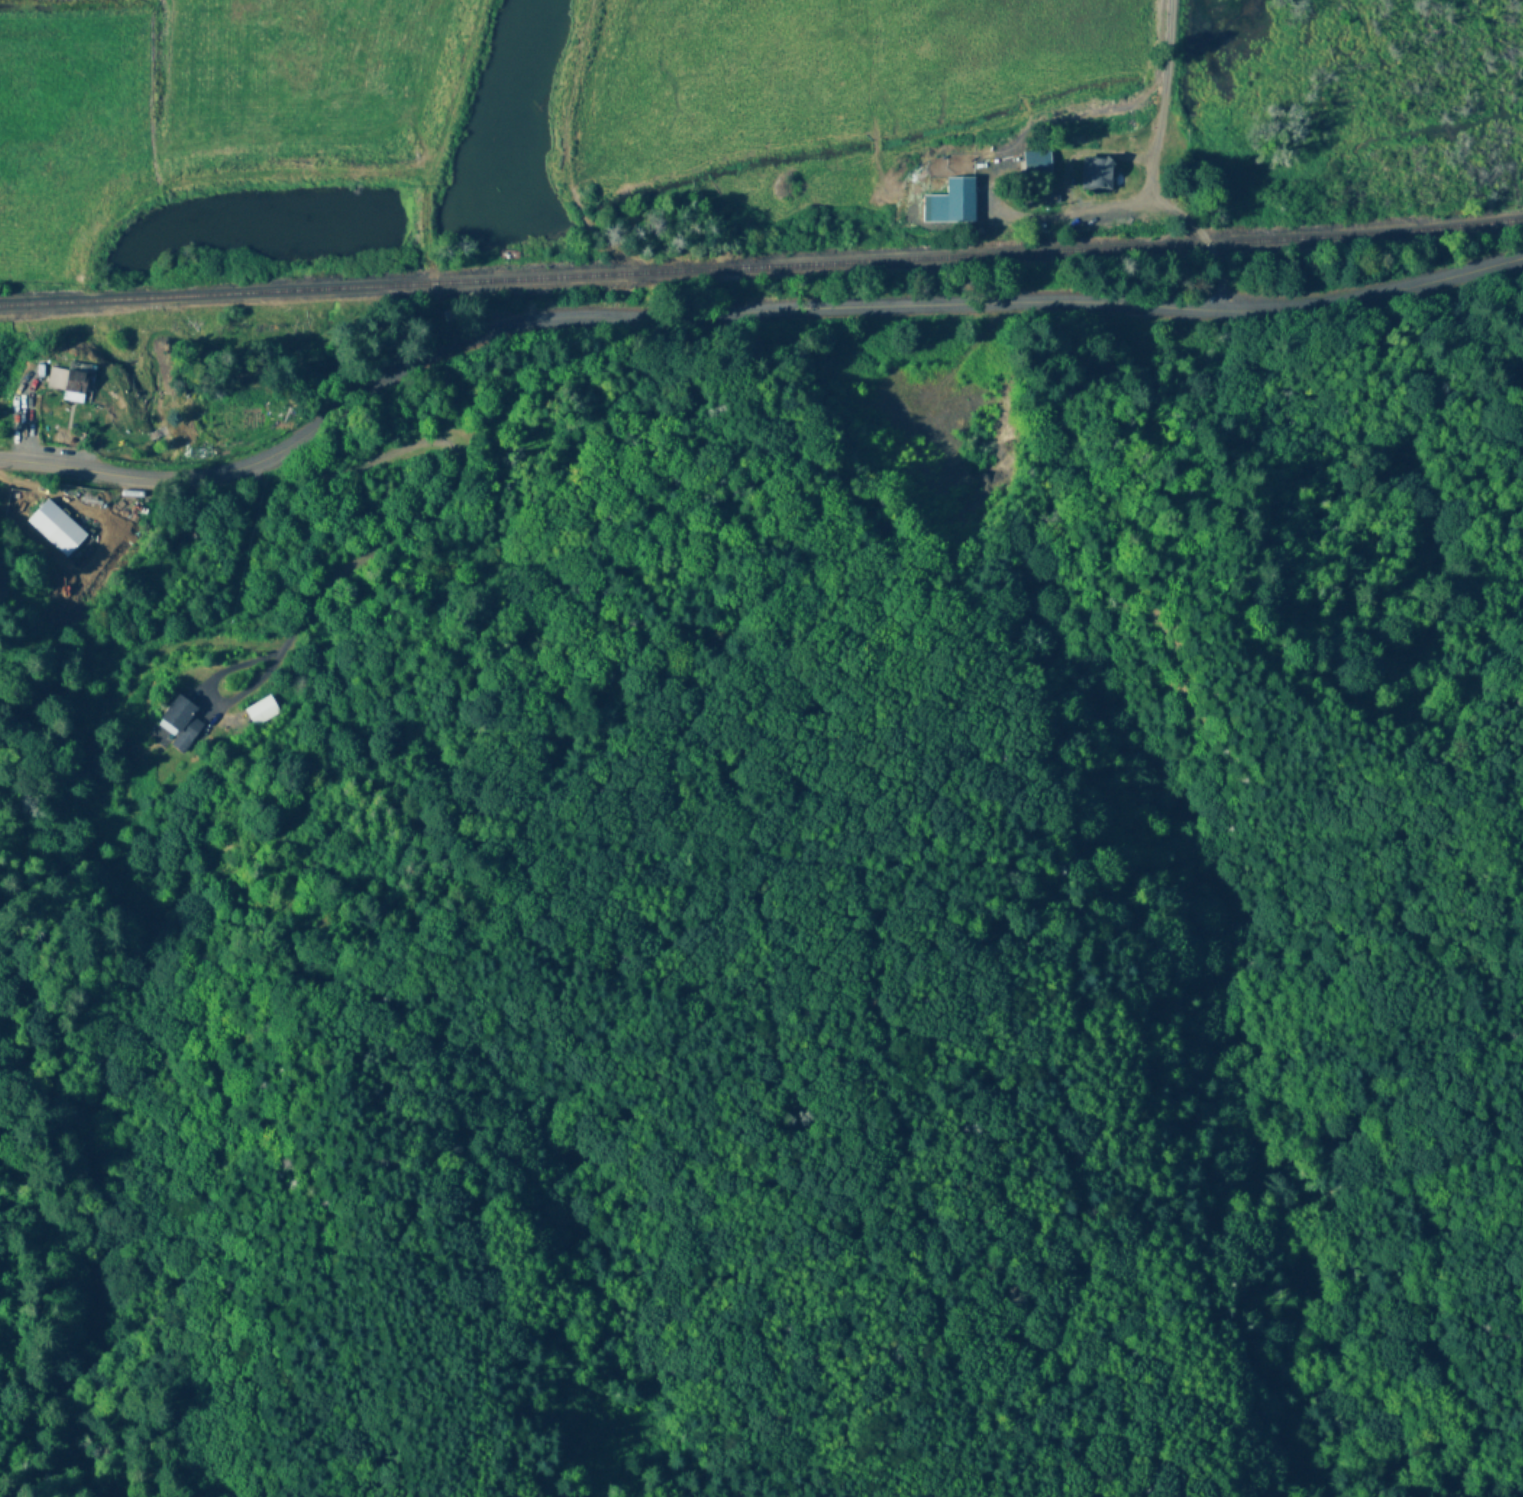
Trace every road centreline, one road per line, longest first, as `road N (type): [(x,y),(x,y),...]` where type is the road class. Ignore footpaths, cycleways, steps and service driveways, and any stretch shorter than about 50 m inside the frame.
road 1 (tertiary): [(506,322),(1044,299),(1214,312),(1332,305),(1522,257)]
road 2 (tertiary): [(0,460),(184,483),(231,474),(280,455),(506,322)]

